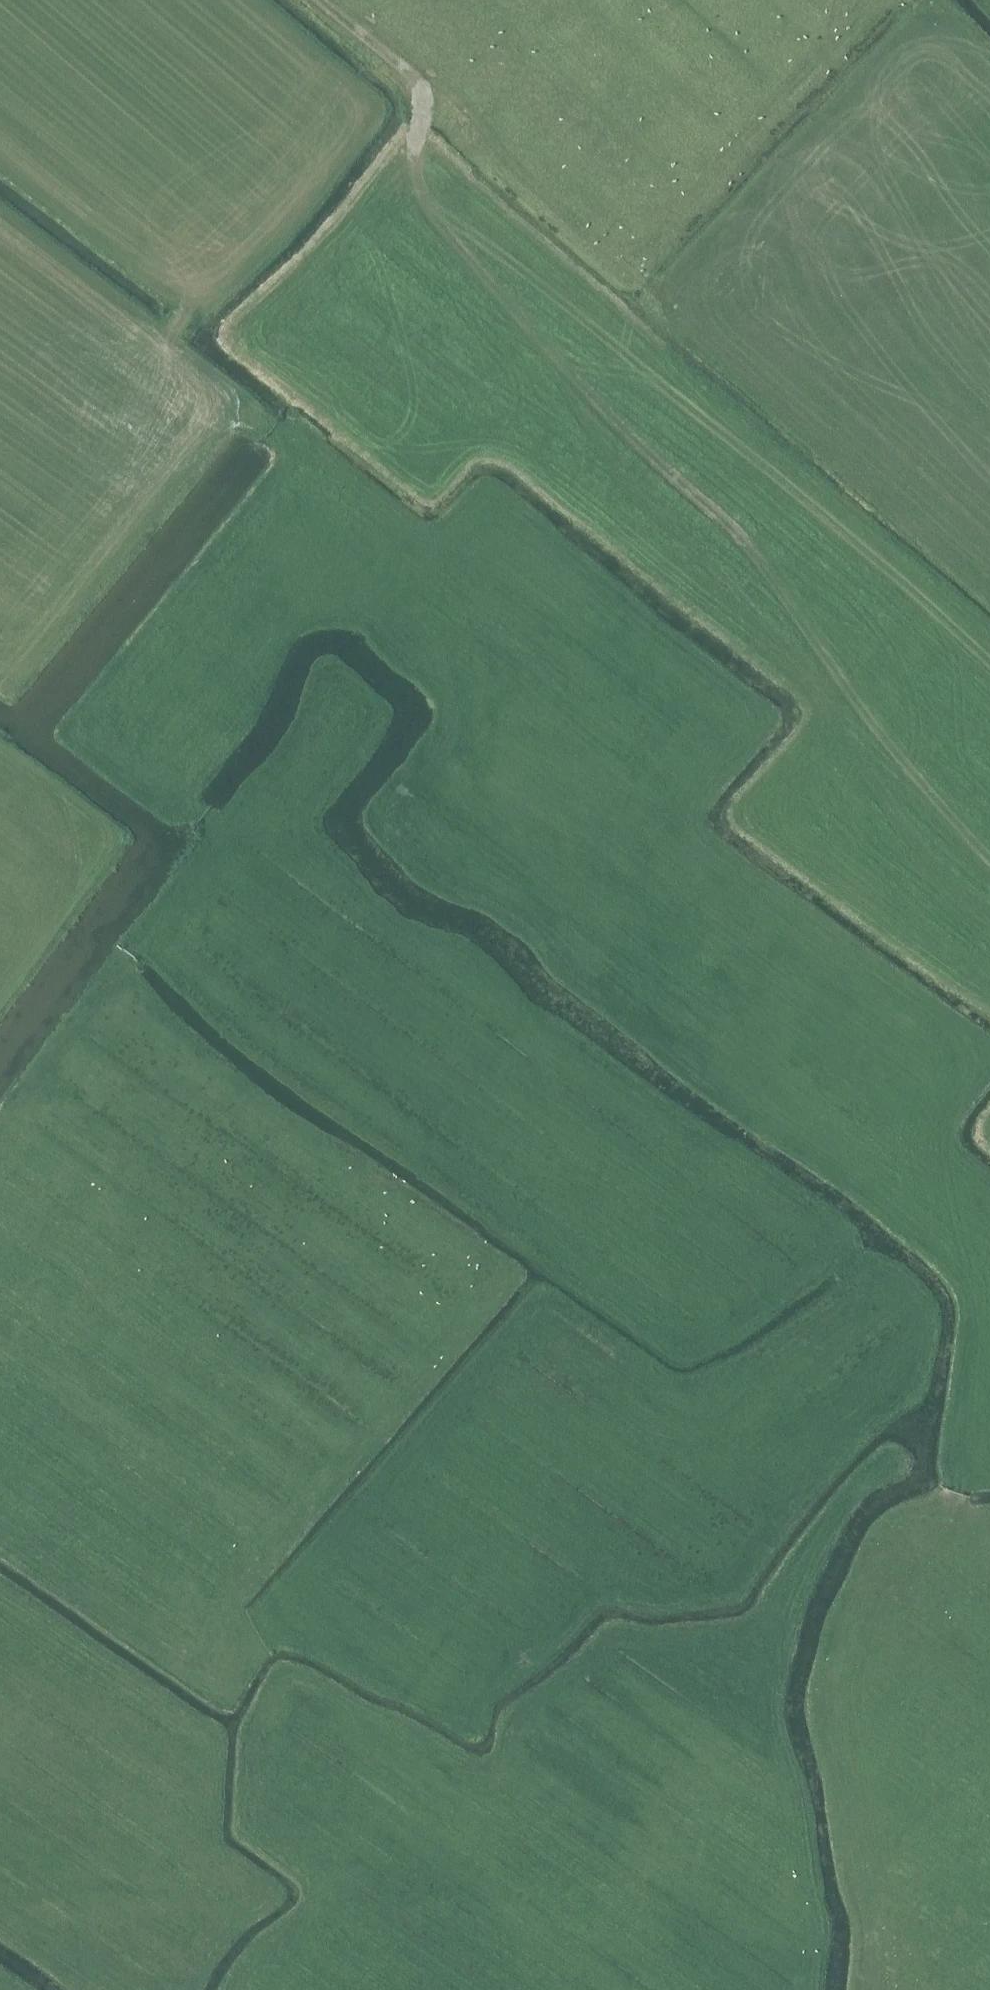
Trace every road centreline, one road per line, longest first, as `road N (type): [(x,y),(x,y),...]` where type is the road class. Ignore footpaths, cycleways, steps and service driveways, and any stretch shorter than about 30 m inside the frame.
road 1 (track): [(316,0),(425,95),(417,187),(523,325),(754,554),(989,857)]

